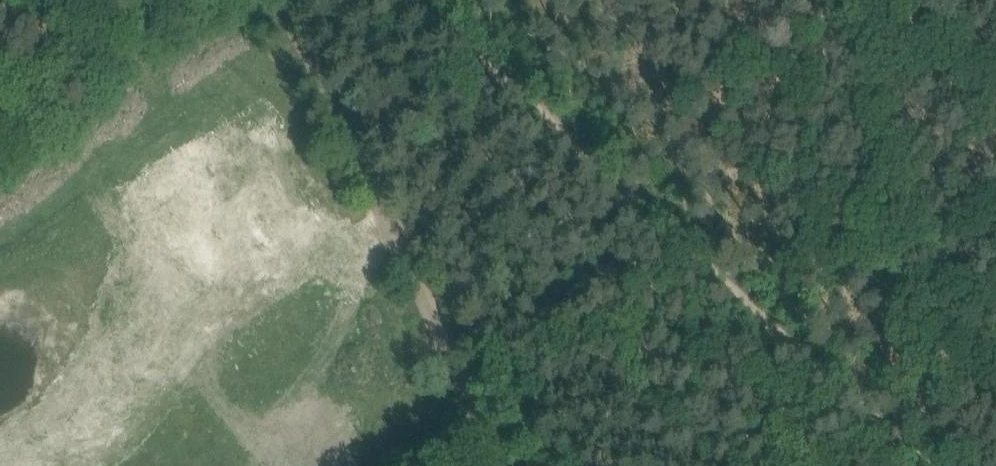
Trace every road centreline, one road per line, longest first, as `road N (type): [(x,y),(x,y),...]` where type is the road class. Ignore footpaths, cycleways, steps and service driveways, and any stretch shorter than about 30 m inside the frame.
road 1 (track): [(857,404),(552,115),(405,0)]
road 2 (track): [(508,465),(453,340),(273,0)]

